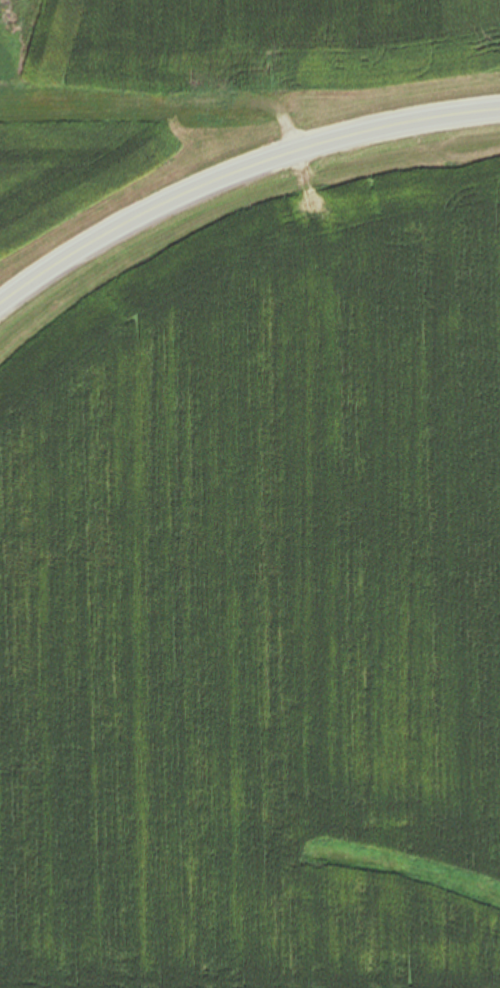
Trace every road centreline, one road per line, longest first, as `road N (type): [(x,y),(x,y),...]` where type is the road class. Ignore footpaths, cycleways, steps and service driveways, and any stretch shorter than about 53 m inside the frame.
road 1 (primary): [(0,307),(127,224),(209,185),(311,148),(499,109)]
road 2 (residential): [(311,148),(280,118),(248,107),(0,105)]

